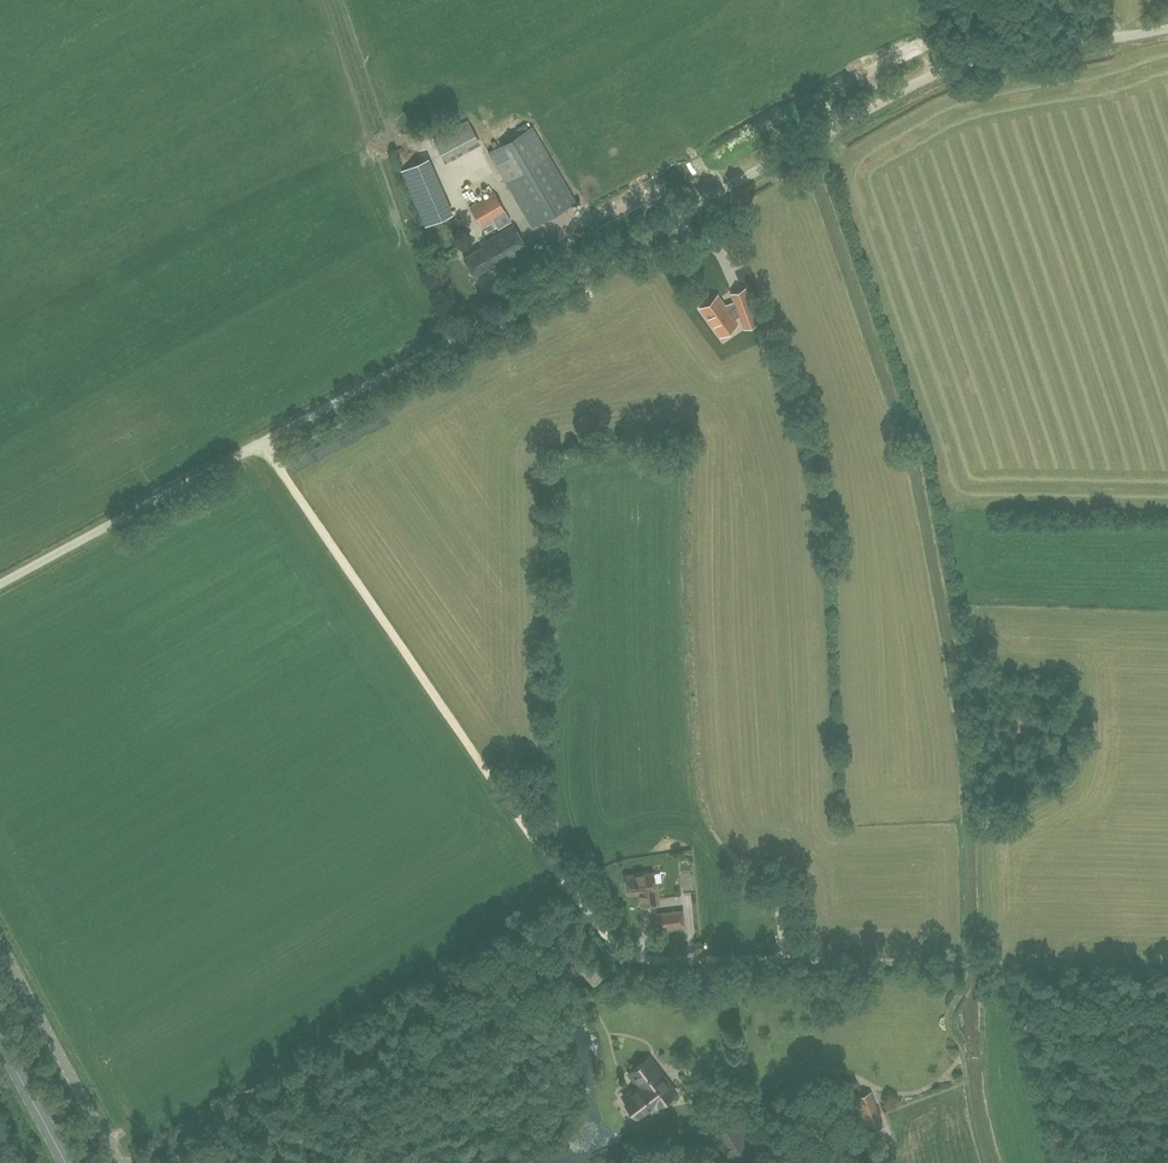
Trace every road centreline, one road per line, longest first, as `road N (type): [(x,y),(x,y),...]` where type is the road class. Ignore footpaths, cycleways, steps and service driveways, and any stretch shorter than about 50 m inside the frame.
road 1 (unclassified): [(0,582),(943,72),(1167,28)]
road 2 (track): [(277,432),(601,939),(636,956),(678,960),(966,963)]
road 3 (unclassified): [(119,1162),(0,941)]
road 4 (primary): [(65,1162),(0,1042)]

